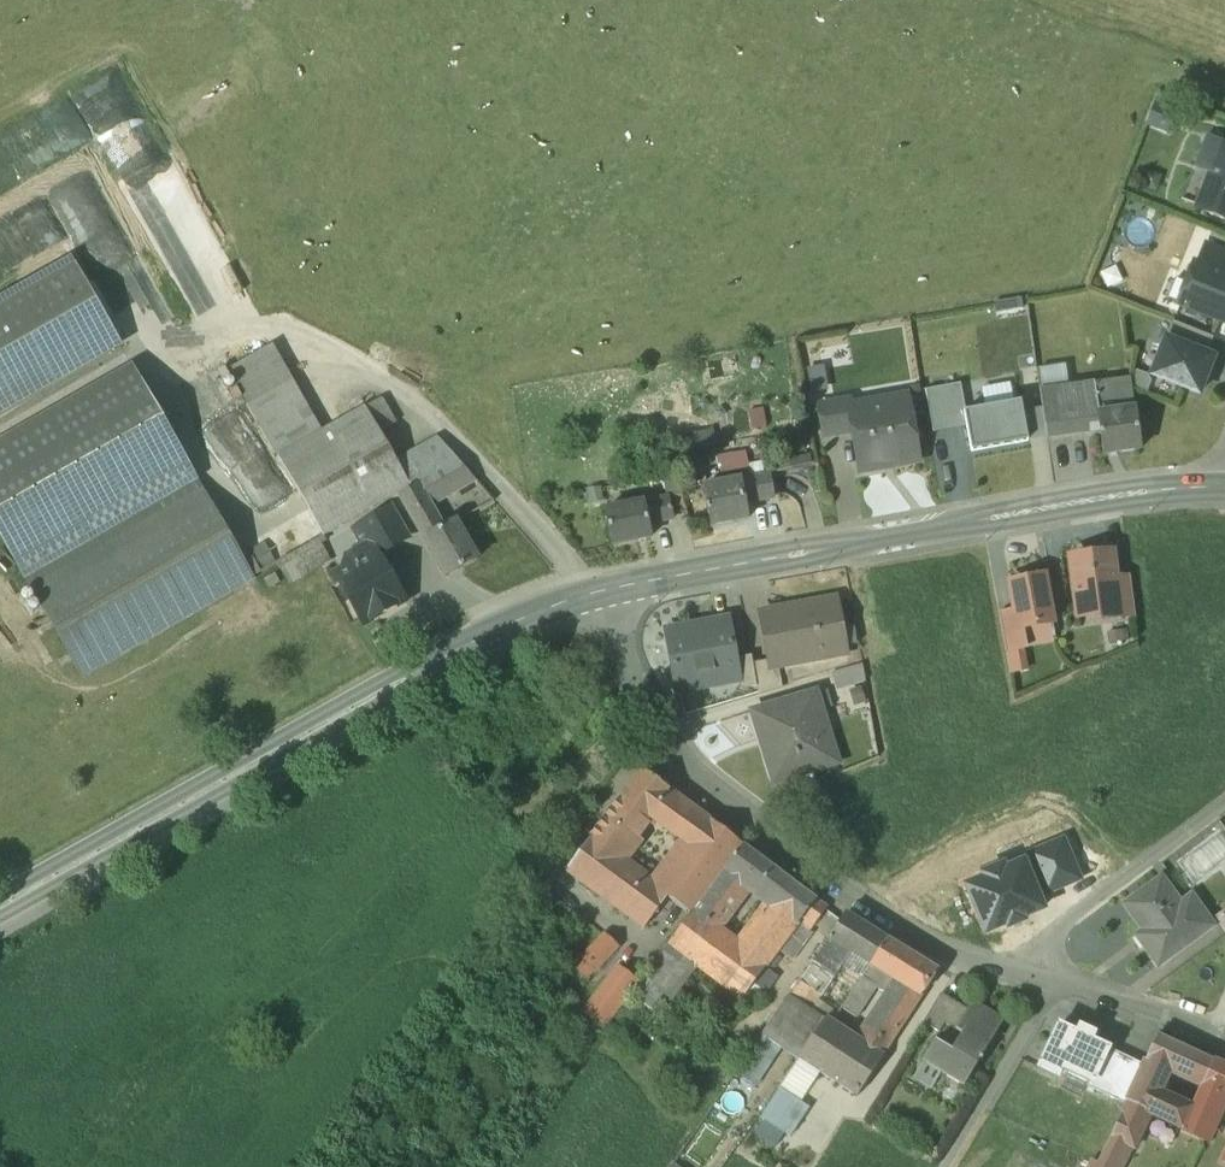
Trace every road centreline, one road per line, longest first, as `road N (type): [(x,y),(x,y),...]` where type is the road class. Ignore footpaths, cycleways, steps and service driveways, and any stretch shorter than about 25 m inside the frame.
road 1 (secondary): [(592,593),(480,638),(0,906)]
road 2 (secondary): [(1224,487),(1069,504),(592,593)]
road 3 (residential): [(592,593),(667,736),(812,878),(880,928),(958,963),(1030,977)]
road 4 (residential): [(1030,977),(1059,940),(1224,814)]
road 5 (track): [(1051,978),(948,1166)]
road 6 (residential): [(1030,977),(1102,991),(1224,1037)]

